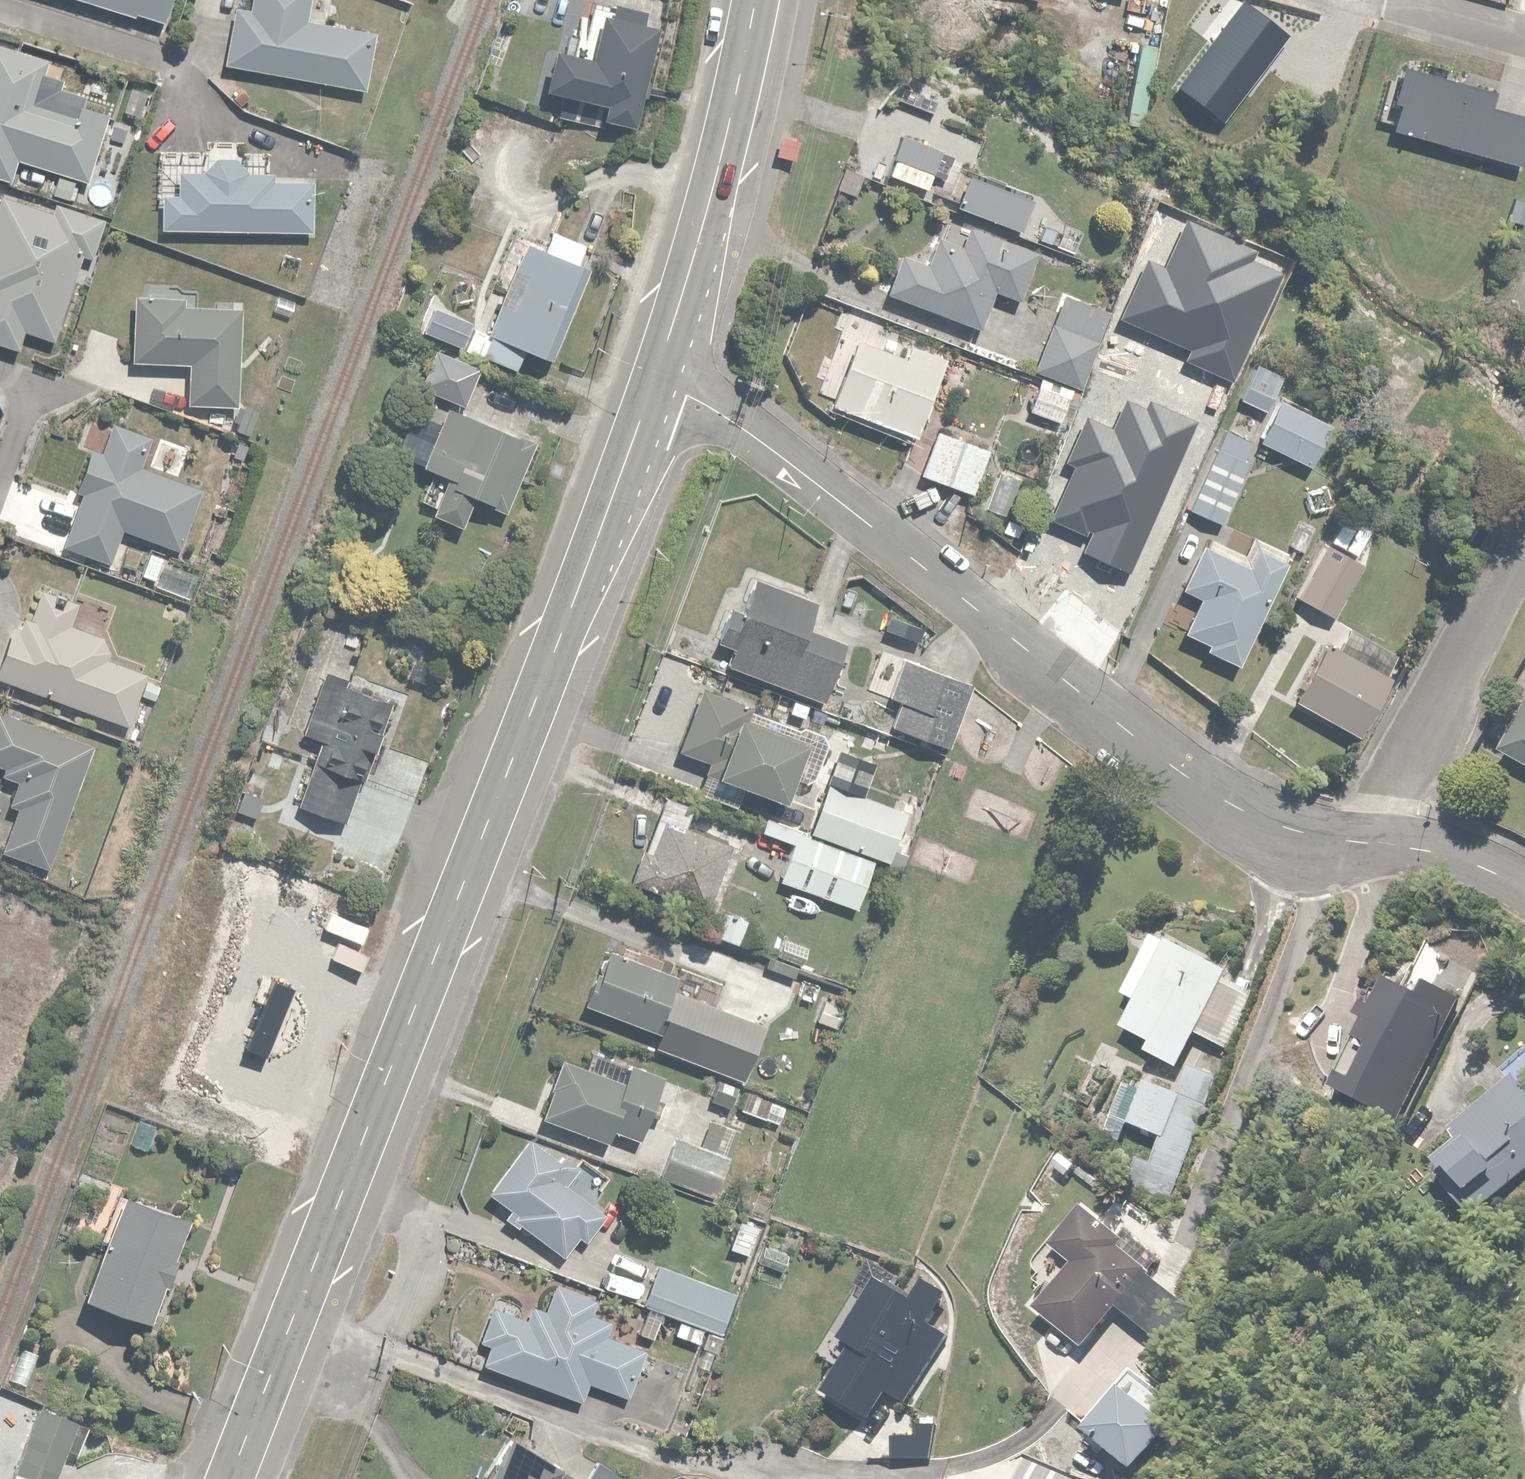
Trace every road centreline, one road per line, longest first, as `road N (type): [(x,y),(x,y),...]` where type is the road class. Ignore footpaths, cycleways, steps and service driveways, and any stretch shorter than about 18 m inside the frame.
road 1 (primary): [(231,1478),(655,382)]
road 2 (residential): [(655,382),(719,411),(780,454),(1219,805),(1273,839),(1328,851),(1449,854),(1524,890)]
road 3 (primary): [(655,382),(700,236),(756,0)]

